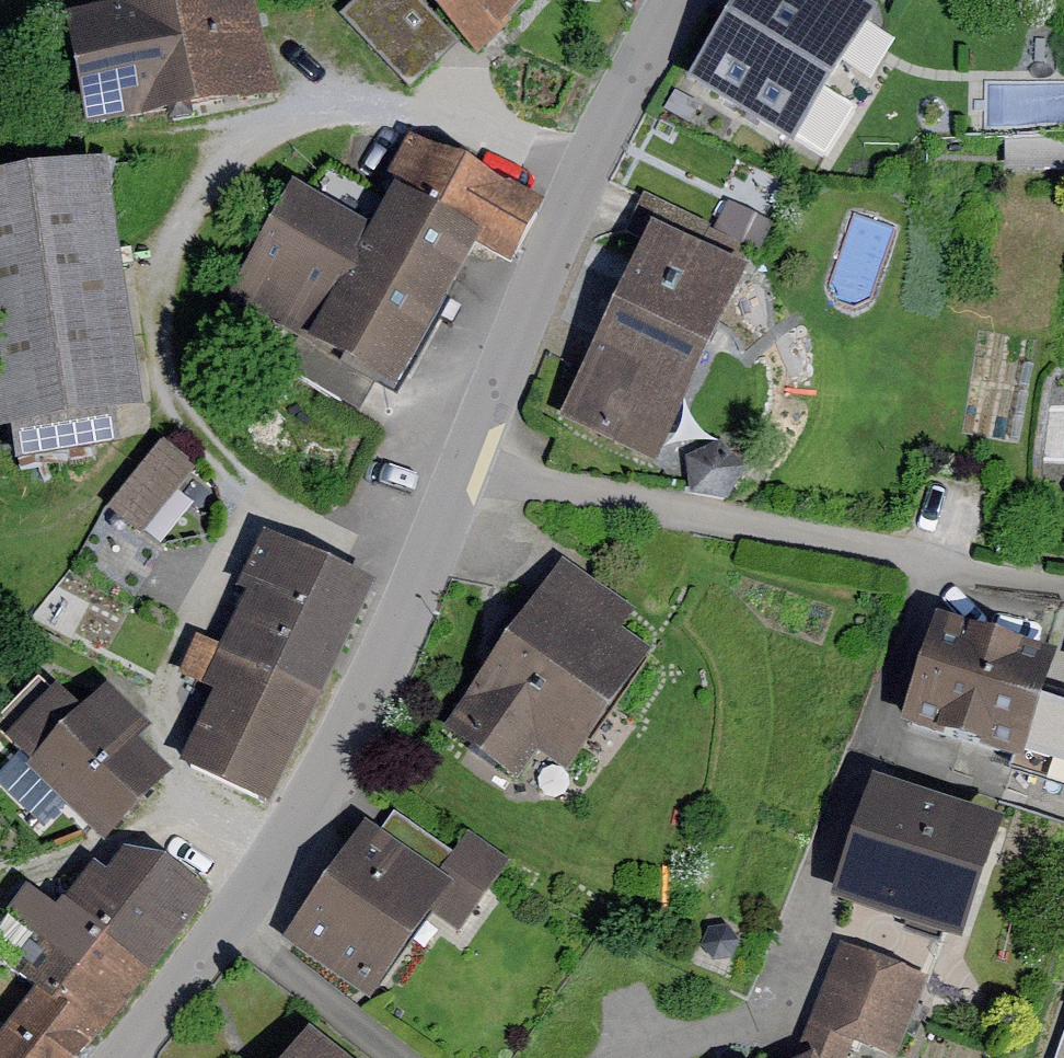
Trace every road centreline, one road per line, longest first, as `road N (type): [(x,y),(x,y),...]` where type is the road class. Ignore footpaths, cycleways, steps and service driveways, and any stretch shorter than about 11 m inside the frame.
road 1 (residential): [(118,1057),(233,919),(342,756),(624,100),(683,0)]
road 2 (track): [(187,385),(68,493),(0,466)]

